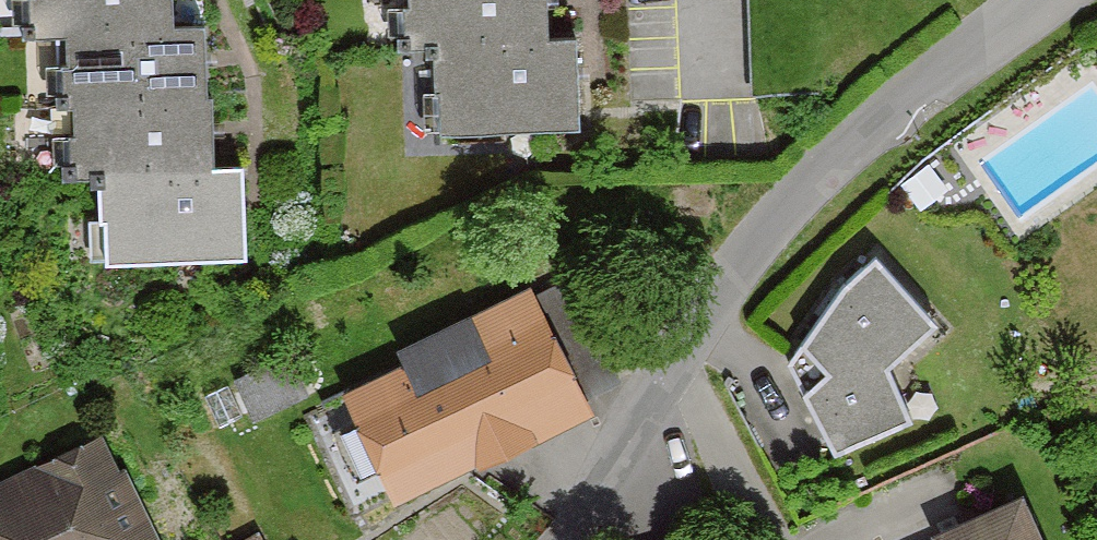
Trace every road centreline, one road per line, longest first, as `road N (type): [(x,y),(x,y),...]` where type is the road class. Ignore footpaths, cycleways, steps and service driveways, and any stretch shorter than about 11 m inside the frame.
road 1 (residential): [(536,539),(677,355),(837,180),(1045,0)]

